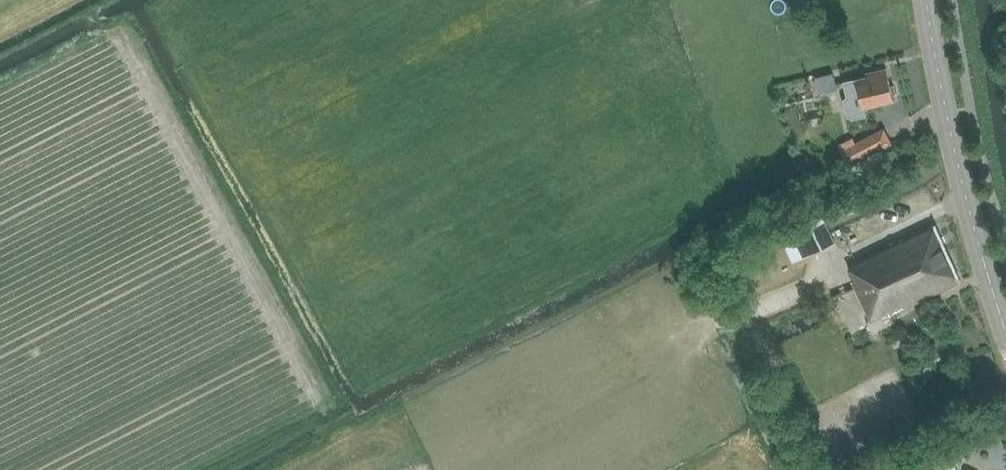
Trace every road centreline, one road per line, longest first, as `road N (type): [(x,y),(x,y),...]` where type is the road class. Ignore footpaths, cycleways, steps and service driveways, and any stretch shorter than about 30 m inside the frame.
road 1 (tertiary): [(1005,327),(948,130),(926,0)]

